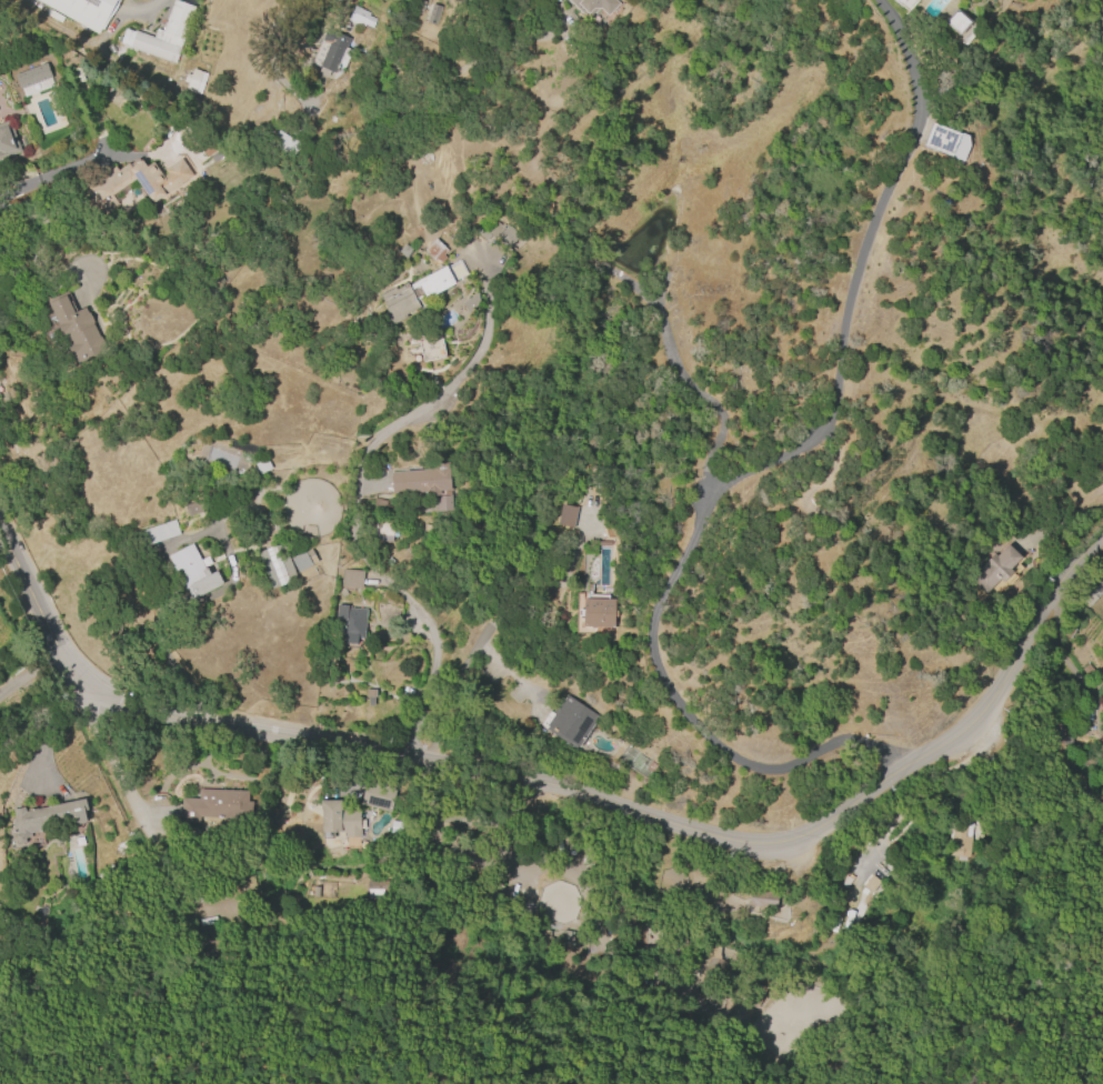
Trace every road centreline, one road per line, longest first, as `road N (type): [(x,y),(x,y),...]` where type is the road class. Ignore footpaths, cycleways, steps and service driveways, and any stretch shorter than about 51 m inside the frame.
road 1 (tertiary): [(1102,530),(1044,606),(1005,680),(951,736),(808,839),(774,849),(435,750),(83,686)]
road 2 (track): [(42,1083),(150,946),(154,833)]
road 3 (residential): [(83,686),(60,655),(0,529)]
road 4 (residential): [(154,833),(83,686)]

